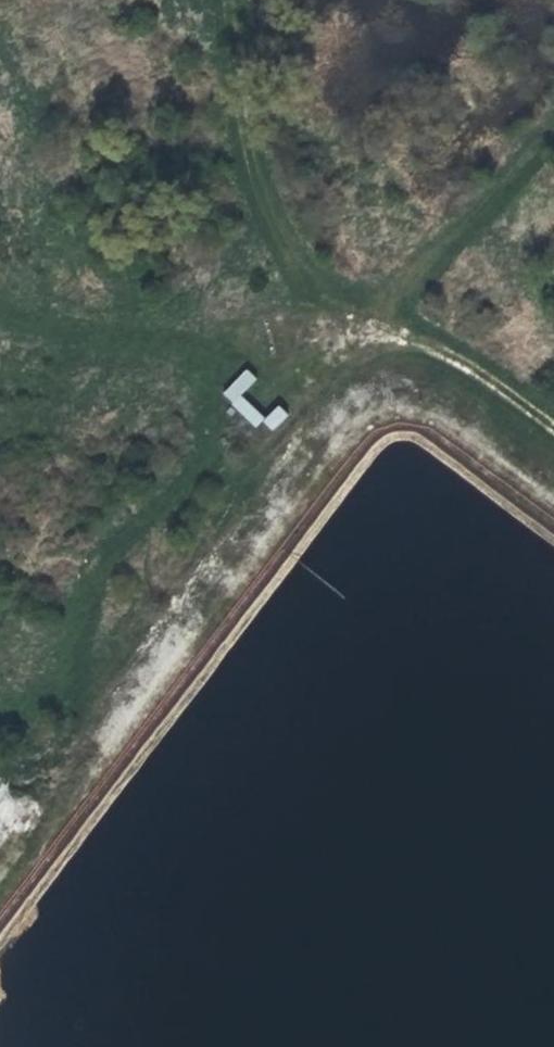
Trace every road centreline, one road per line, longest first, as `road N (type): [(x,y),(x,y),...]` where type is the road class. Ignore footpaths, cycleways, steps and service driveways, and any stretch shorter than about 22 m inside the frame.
road 1 (track): [(553,430),(469,365),(300,264),(272,229),(241,138),(229,0)]

